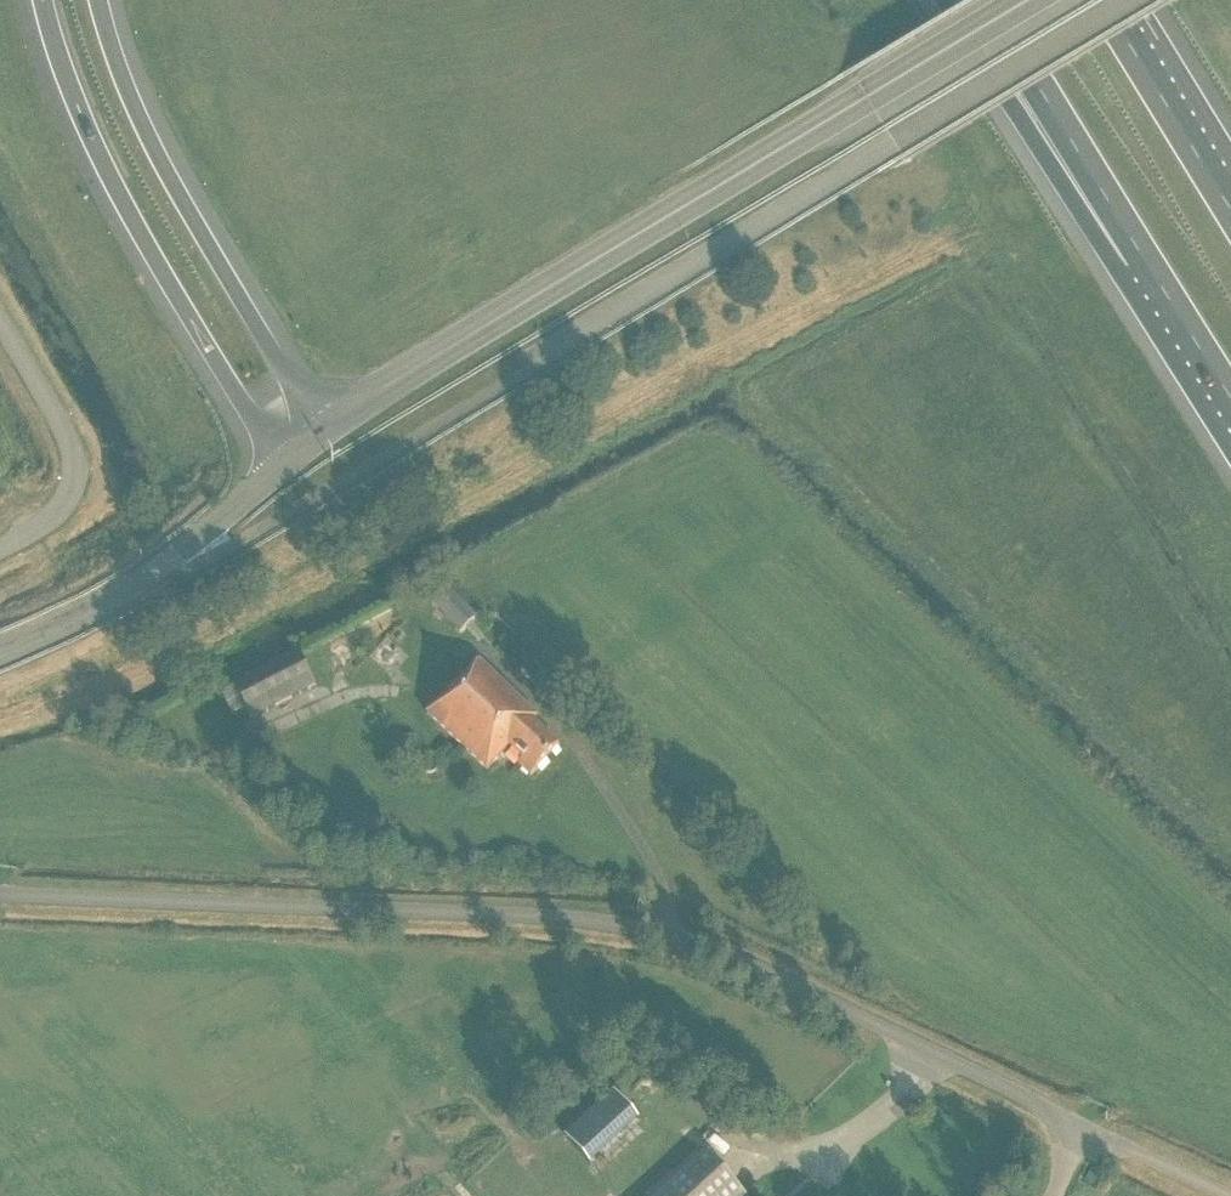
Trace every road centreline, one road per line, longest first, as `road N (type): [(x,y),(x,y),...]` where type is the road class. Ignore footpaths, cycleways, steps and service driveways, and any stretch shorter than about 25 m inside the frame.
road 1 (unclassified): [(1085,1127),(661,933),(558,917),(0,893)]
road 2 (secondary): [(323,432),(384,385),(1026,0)]
road 3 (motorway): [(45,0),(112,180),(282,466)]
road 4 (motorway): [(323,432),(161,163),(121,79),(96,0)]
road 5 (motorway): [(956,0),(1145,262)]
road 6 (motorway): [(985,0),(1145,262)]
road 7 (unclassified): [(0,552),(51,533),(68,511),(71,468),(0,340)]
road 8 (motorway): [(1230,205),(1107,0)]
road 9 (unclassified): [(164,571),(0,659)]
road 10 (motorway): [(1145,262),(1230,396)]
road 11 (unclassified): [(164,571),(282,466)]
road 12 (unclassified): [(1085,1127),(1225,1195)]

